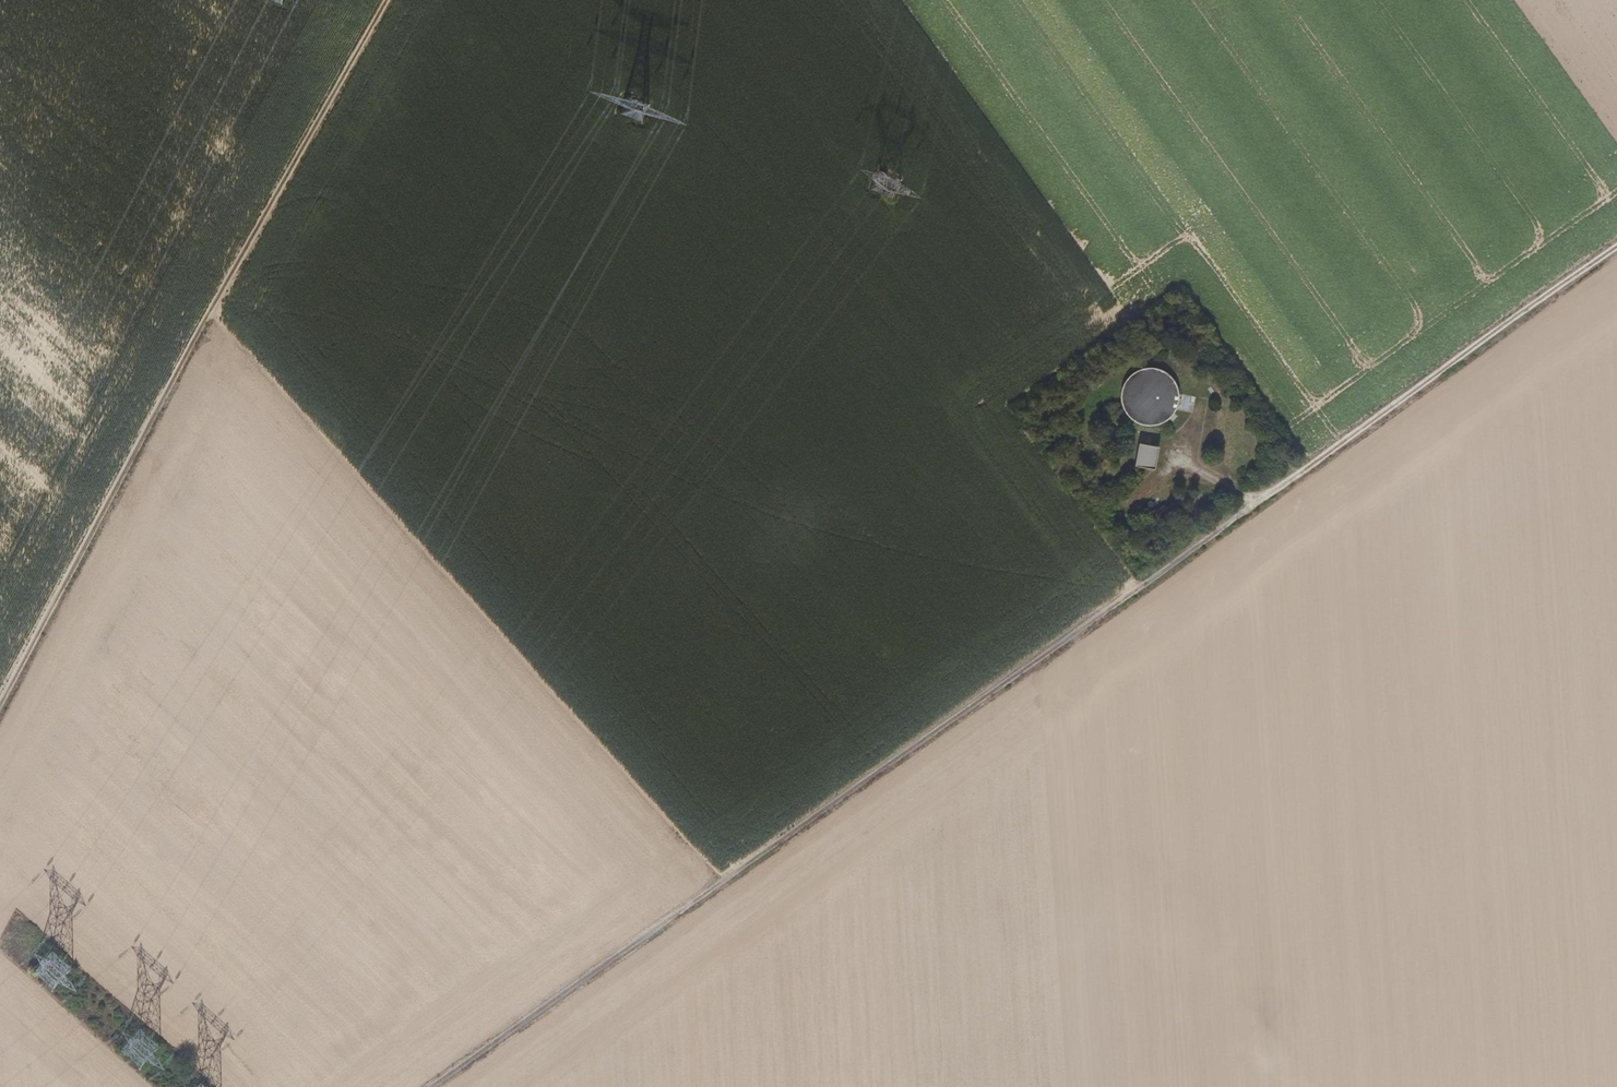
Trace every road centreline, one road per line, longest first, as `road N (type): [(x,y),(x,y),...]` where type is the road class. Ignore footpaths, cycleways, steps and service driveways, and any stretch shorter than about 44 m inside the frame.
road 1 (track): [(1616,249),(439,1086)]
road 2 (track): [(389,0),(0,709)]

